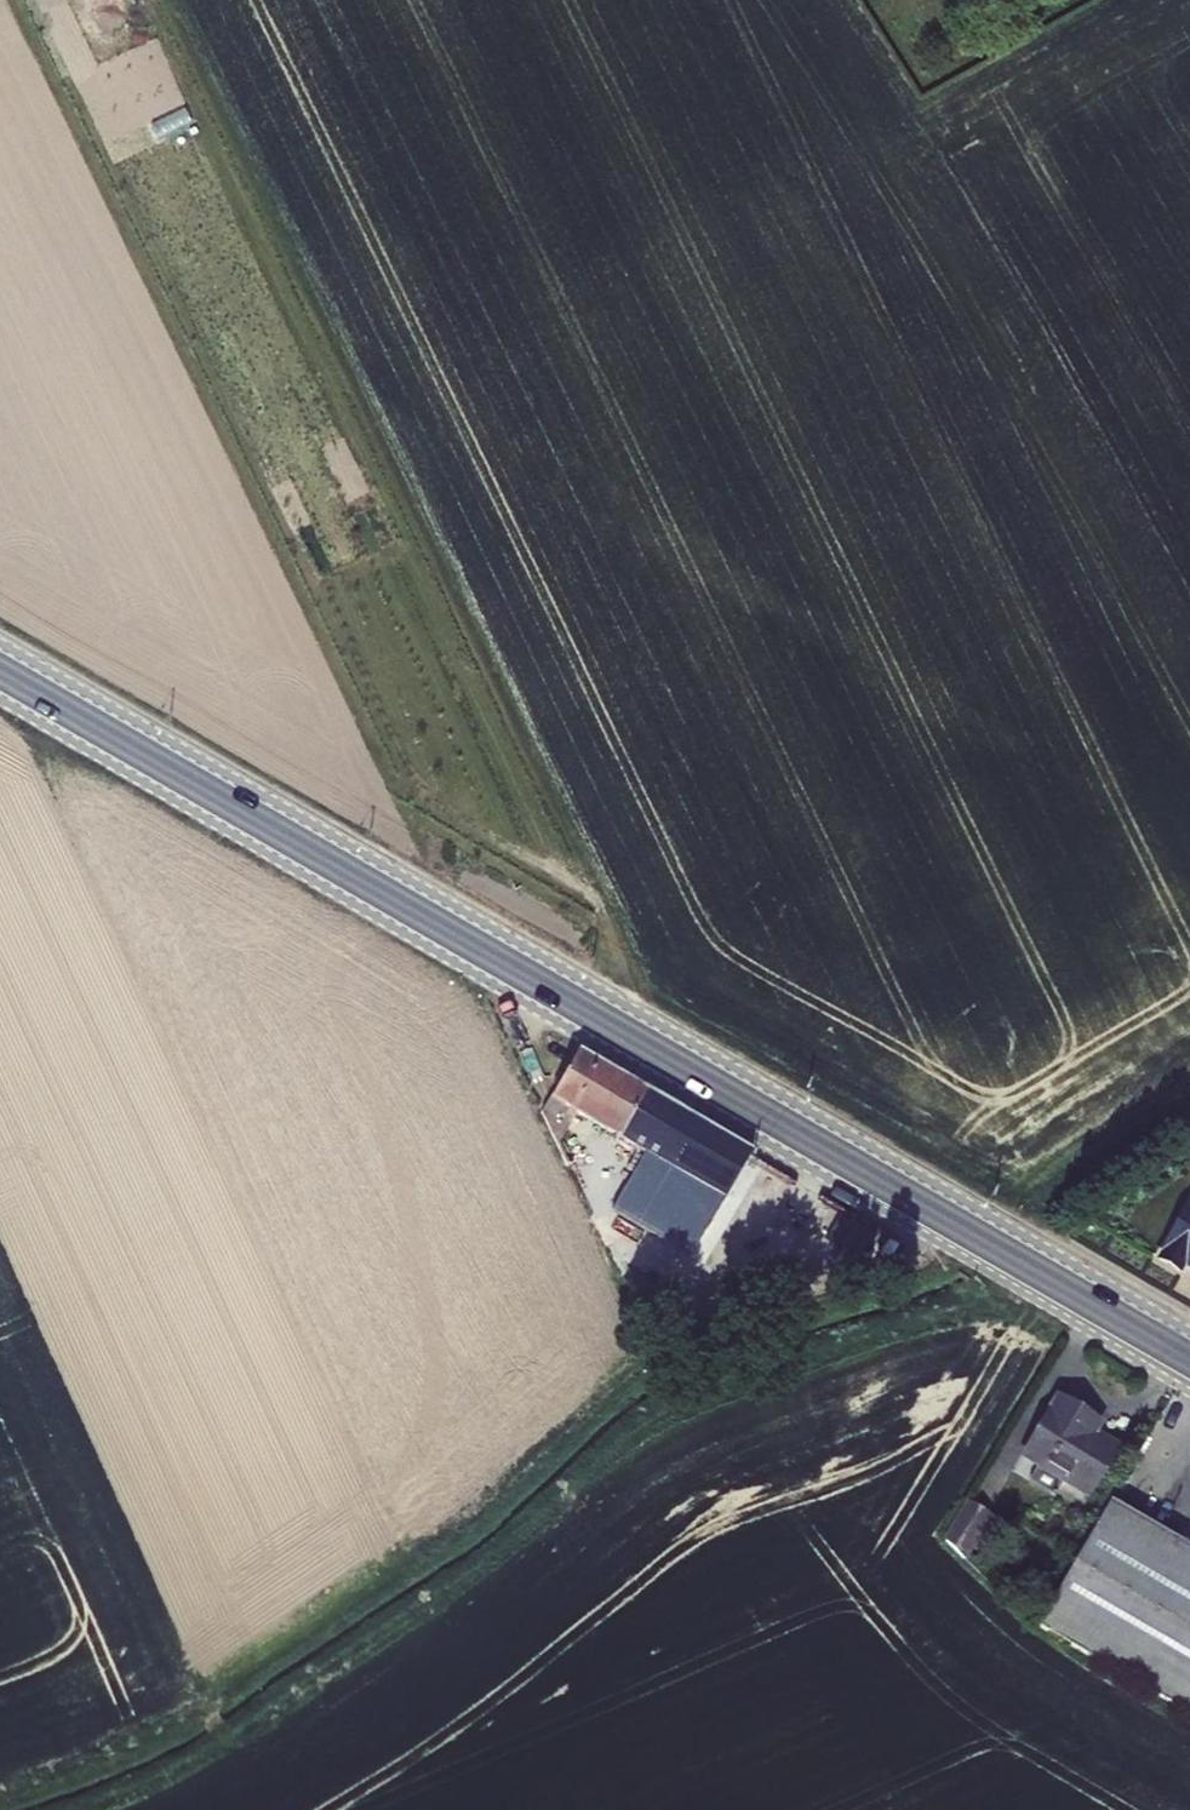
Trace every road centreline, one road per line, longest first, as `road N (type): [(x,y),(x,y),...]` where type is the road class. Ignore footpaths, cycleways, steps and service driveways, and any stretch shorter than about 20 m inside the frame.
road 1 (secondary): [(1189,1359),(0,673)]

